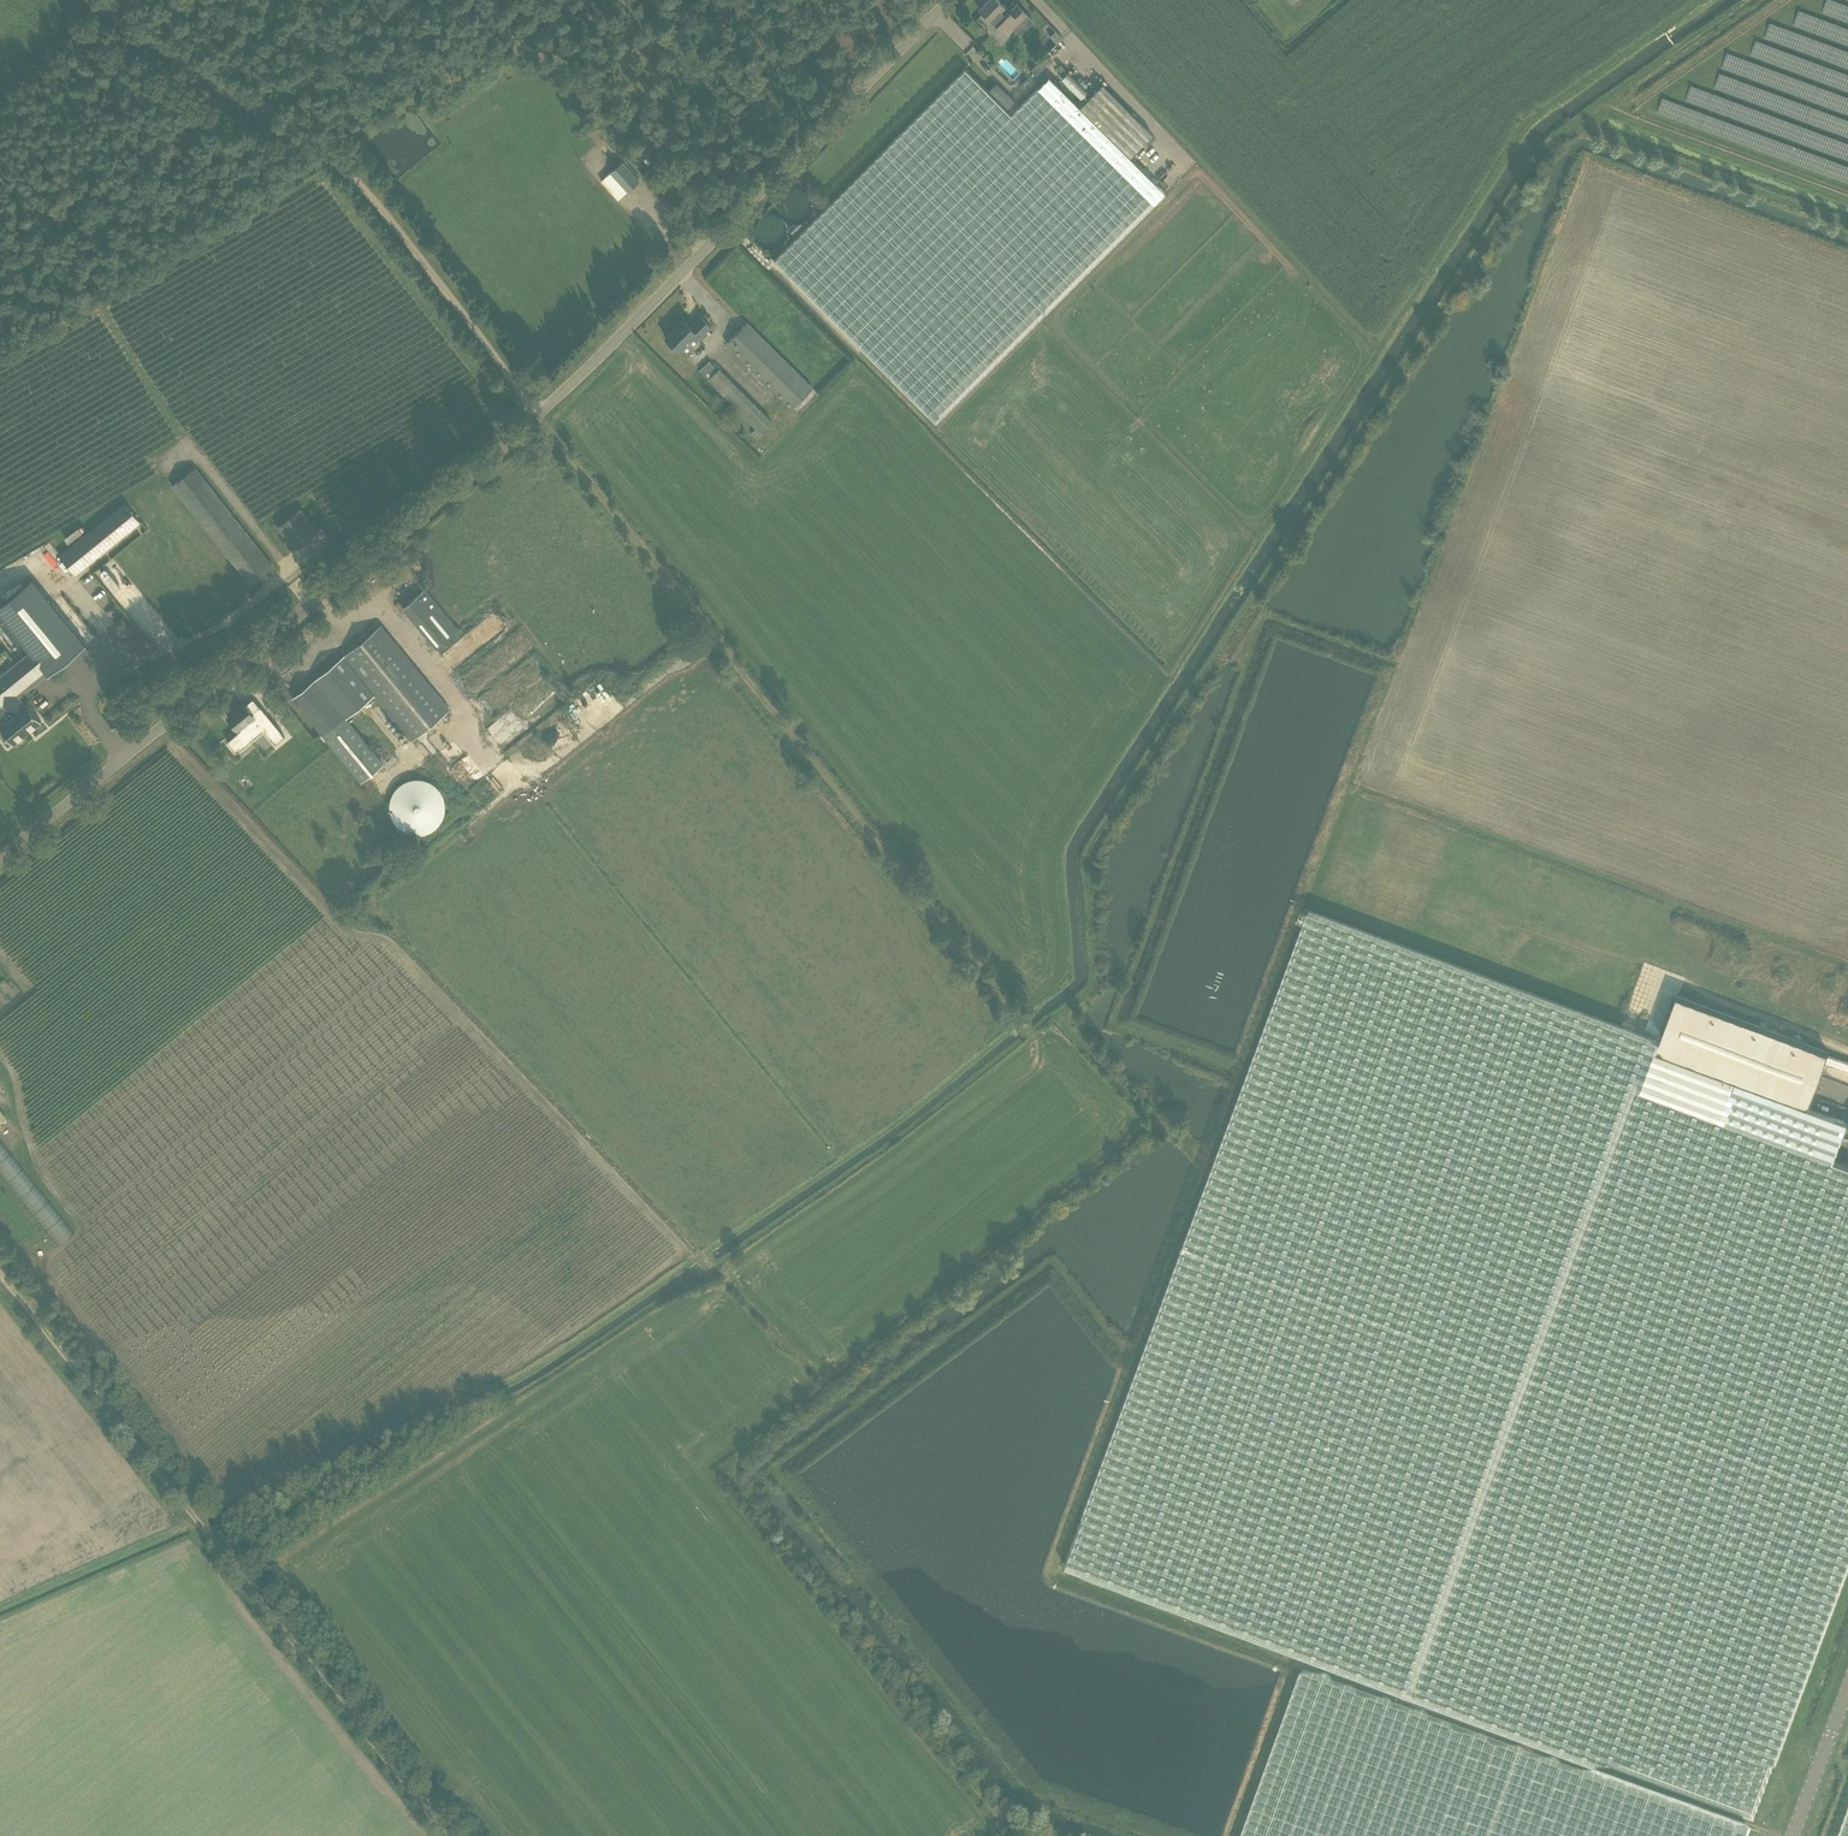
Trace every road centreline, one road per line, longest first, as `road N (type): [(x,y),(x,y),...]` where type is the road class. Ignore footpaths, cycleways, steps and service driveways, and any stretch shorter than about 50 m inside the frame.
road 1 (unclassified): [(0,860),(540,416),(949,0)]
road 2 (track): [(219,86),(355,179),(1033,1034)]
road 3 (track): [(715,639),(374,909),(815,1375)]
road 4 (track): [(450,1835),(0,1273)]
road 5 (track): [(93,0),(219,86)]
road 6 (unclassified): [(1847,1702),(1799,1835)]

